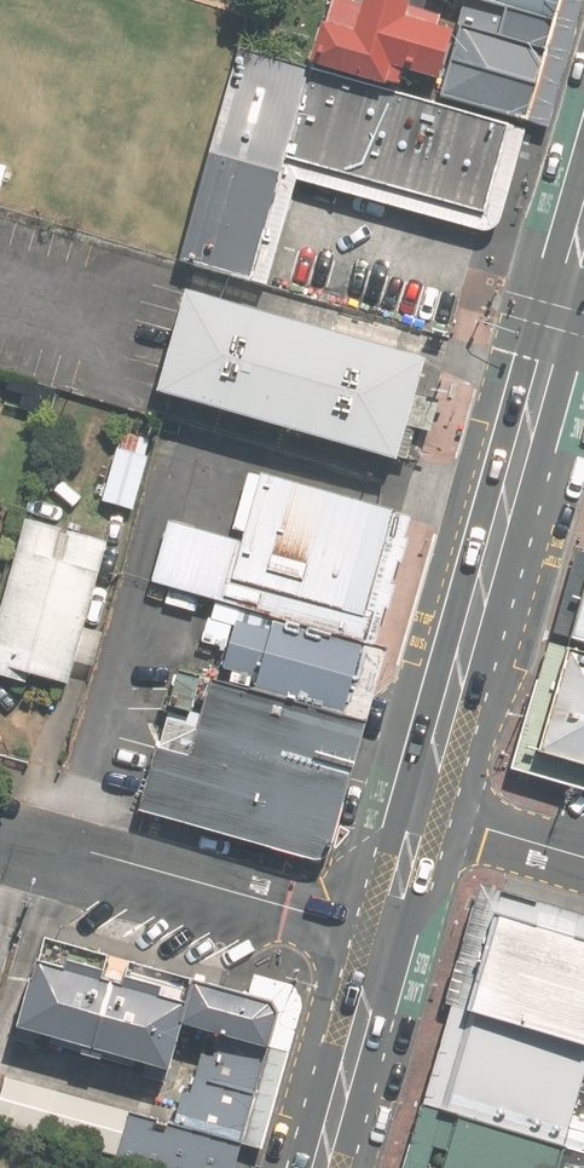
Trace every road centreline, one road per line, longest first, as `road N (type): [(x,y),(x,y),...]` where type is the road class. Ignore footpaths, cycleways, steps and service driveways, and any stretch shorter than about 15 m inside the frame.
road 1 (primary): [(583,242),(423,809)]
road 2 (residential): [(0,829),(388,933)]
road 3 (primary): [(388,933),(325,1167)]
road 4 (residential): [(423,809),(583,857)]
road 5 (primary): [(423,809),(388,933)]

